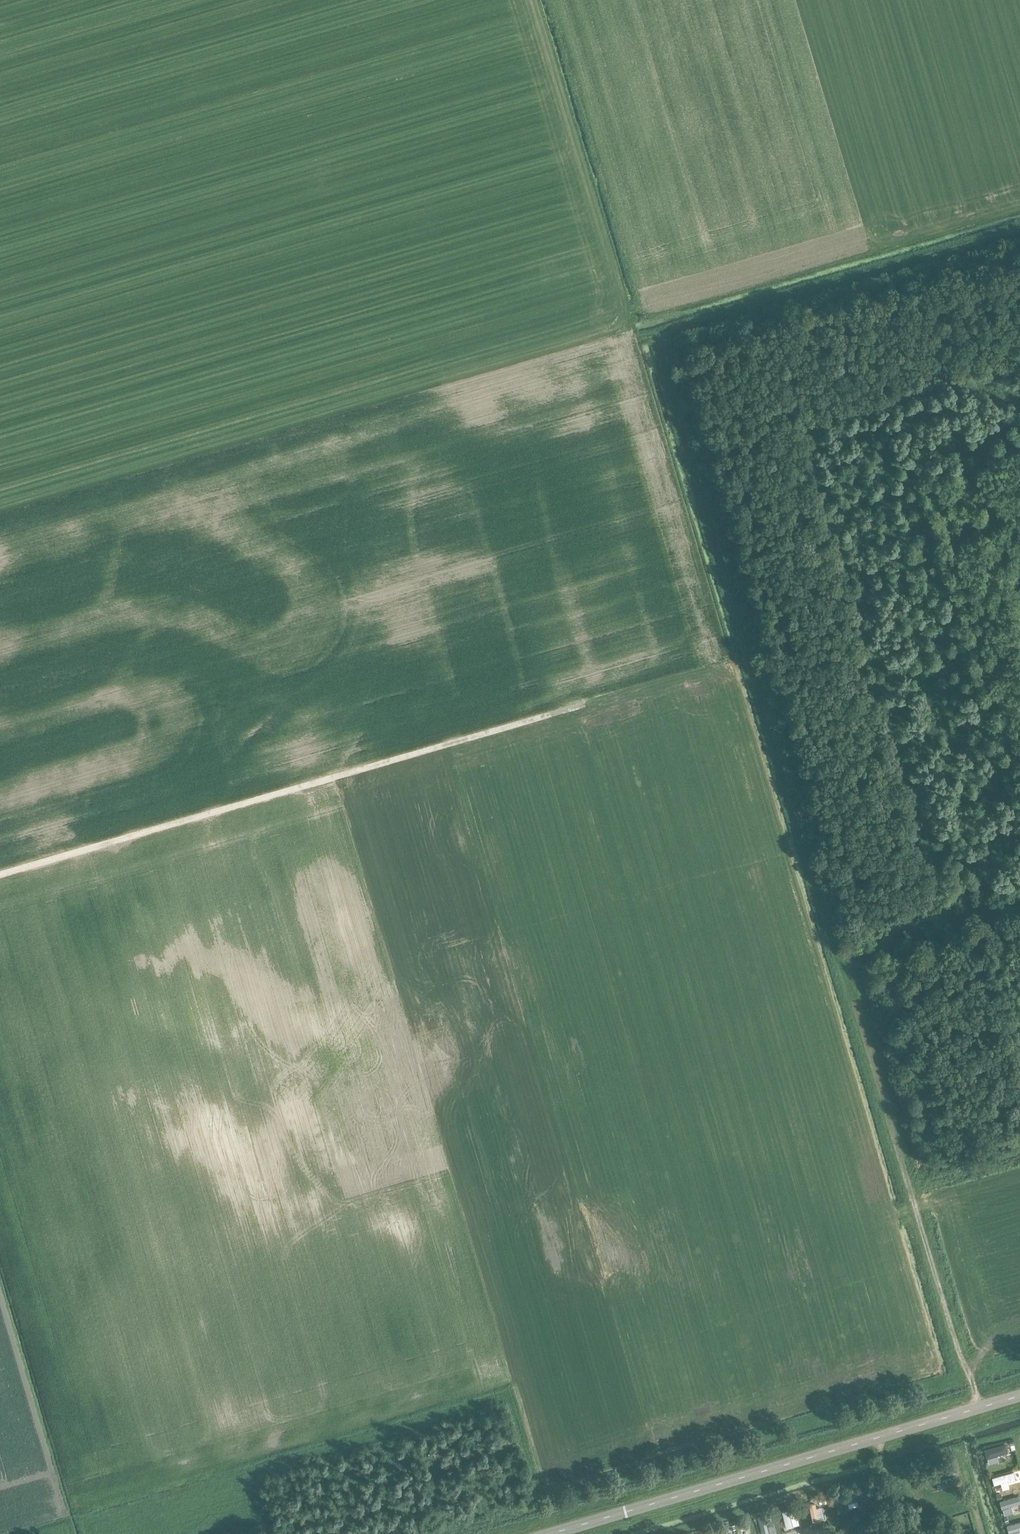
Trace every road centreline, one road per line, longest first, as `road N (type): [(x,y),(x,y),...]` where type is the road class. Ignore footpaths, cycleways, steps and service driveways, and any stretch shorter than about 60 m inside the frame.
road 1 (unclassified): [(550,1533),(1019,1395)]

